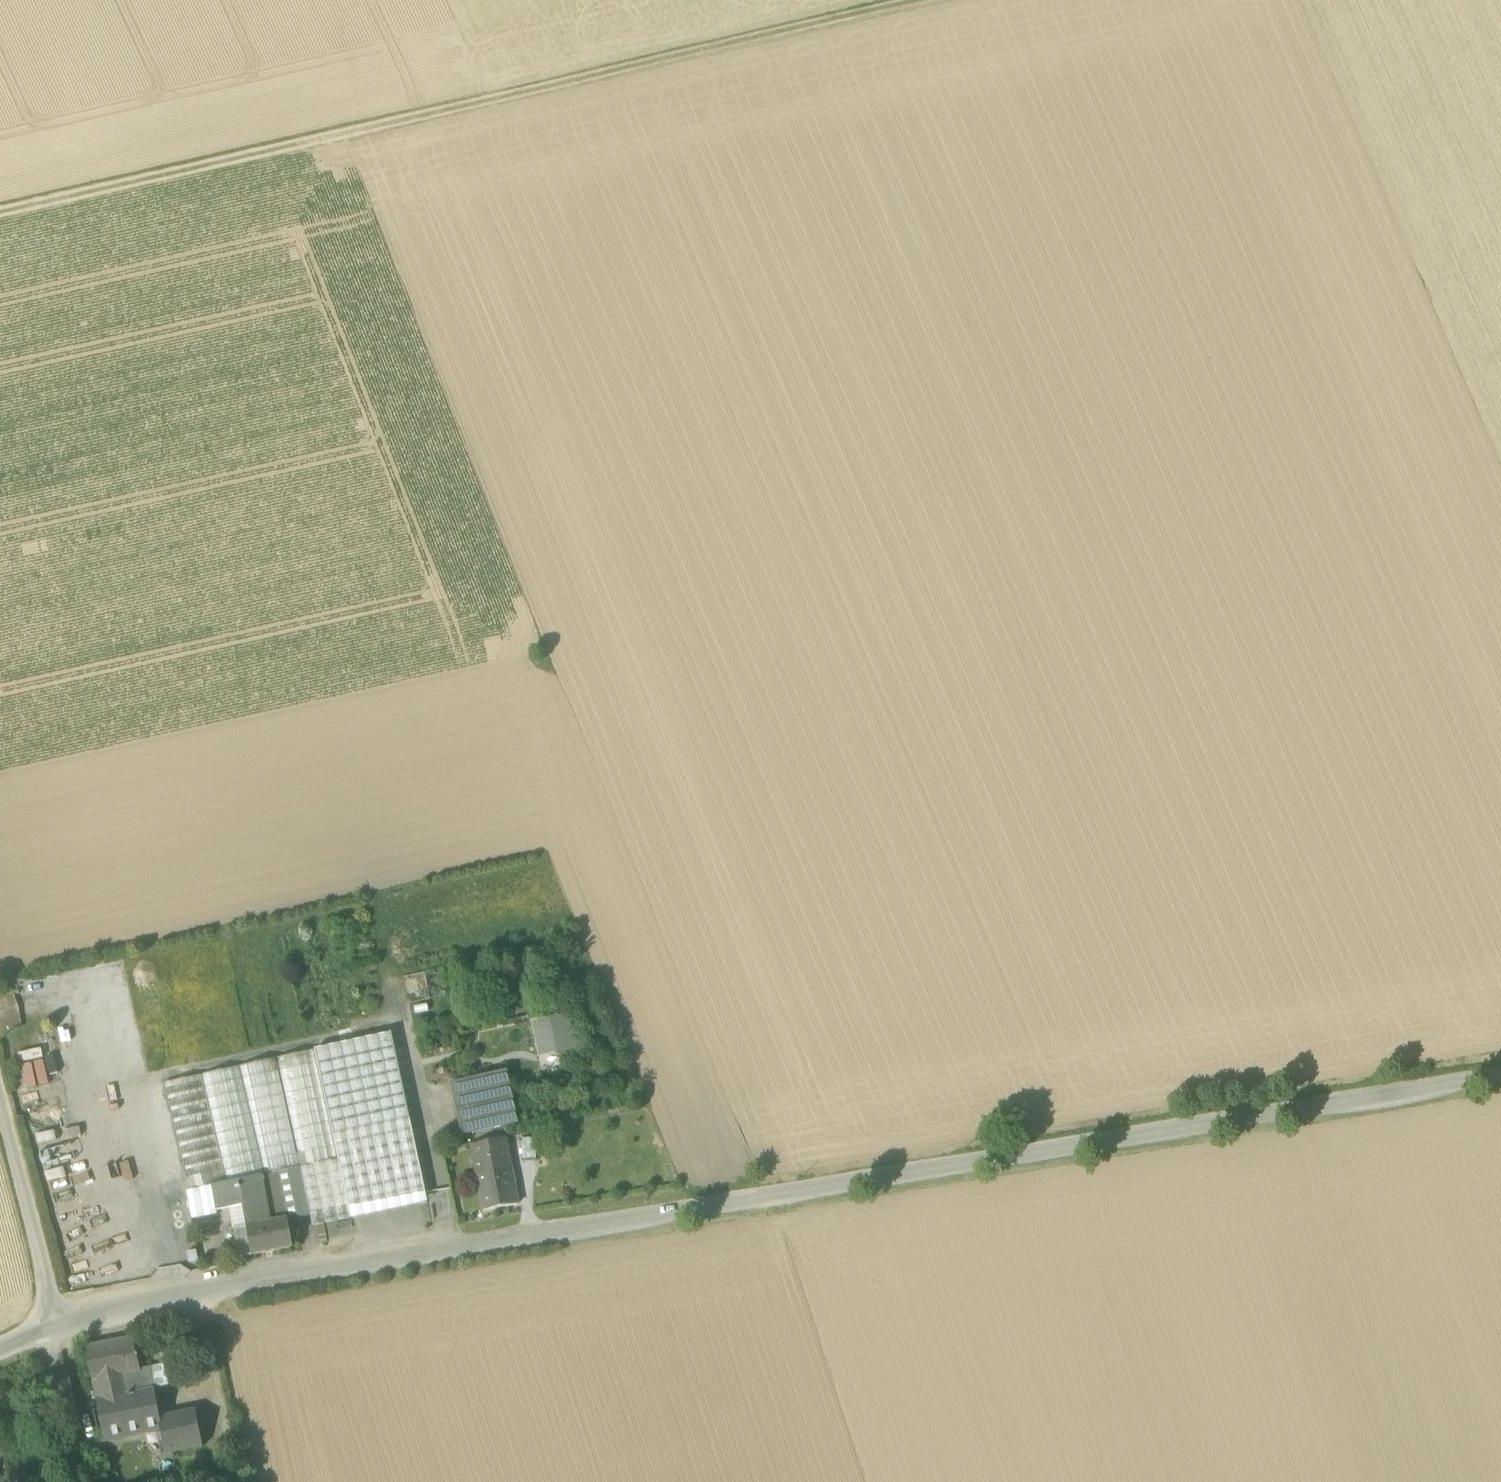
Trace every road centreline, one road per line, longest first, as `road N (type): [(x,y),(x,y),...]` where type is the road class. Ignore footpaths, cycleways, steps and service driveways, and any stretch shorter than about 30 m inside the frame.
road 1 (unclassified): [(57,1334),(245,1285),(1500,1078)]
road 2 (track): [(923,0),(0,211)]
road 3 (unclassified): [(0,1117),(57,1334)]

